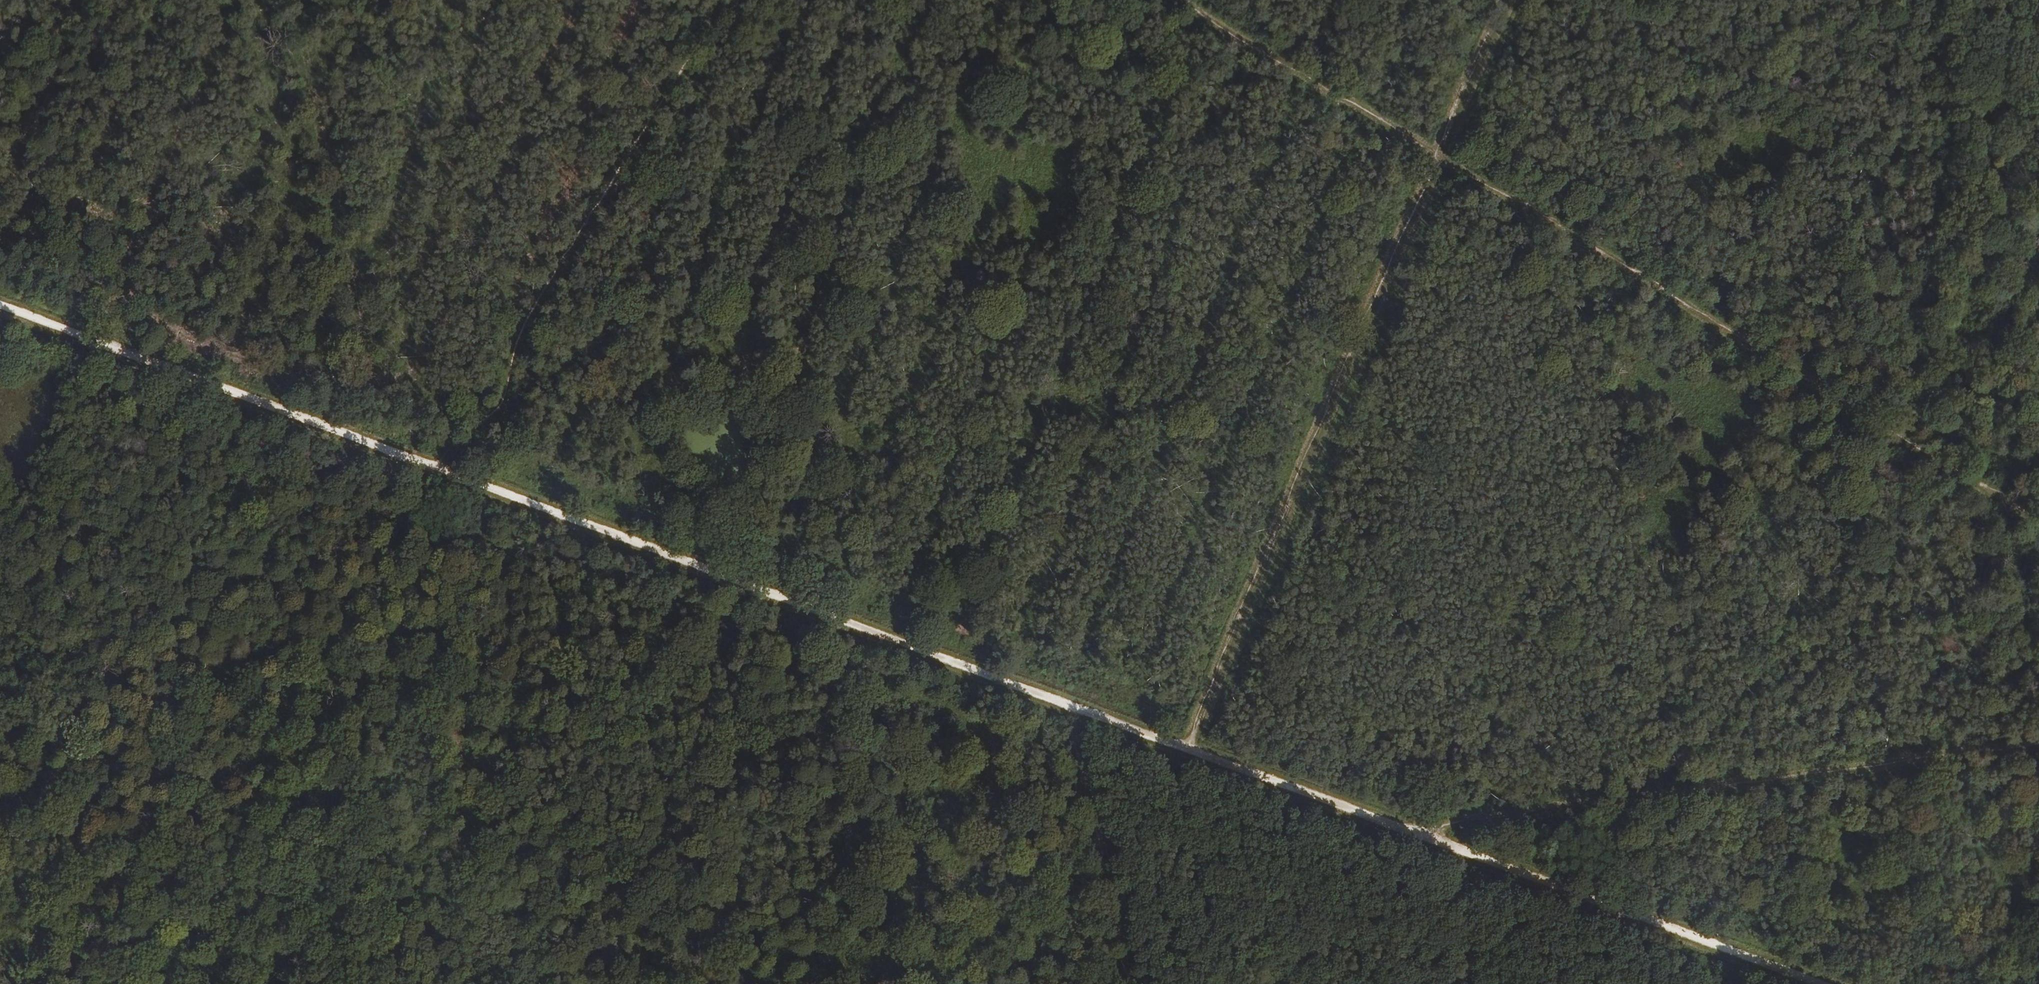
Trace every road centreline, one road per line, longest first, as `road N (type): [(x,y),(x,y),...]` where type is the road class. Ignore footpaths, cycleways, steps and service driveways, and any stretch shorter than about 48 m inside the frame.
road 1 (track): [(0,310),(1076,720),(1186,750),(1822,983)]
road 2 (track): [(269,983),(307,660),(429,473)]
road 3 (track): [(1076,720),(1144,983)]

